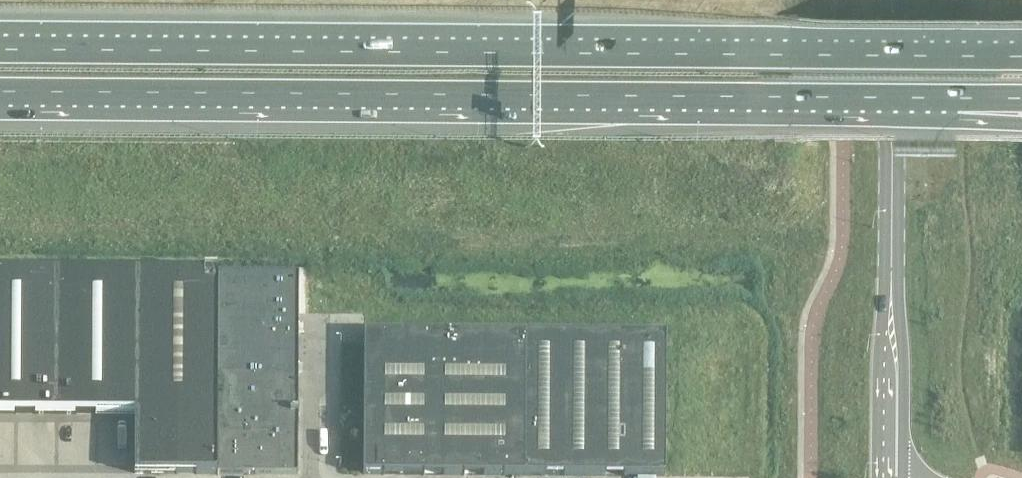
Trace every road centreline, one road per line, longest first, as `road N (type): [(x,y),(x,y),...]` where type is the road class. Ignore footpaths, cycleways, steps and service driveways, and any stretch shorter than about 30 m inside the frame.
road 1 (motorway): [(1021,55),(0,48)]
road 2 (motorway): [(0,91),(958,97)]
road 3 (tertiary): [(893,0),(890,477)]
road 4 (unclassified): [(310,477),(313,325)]

